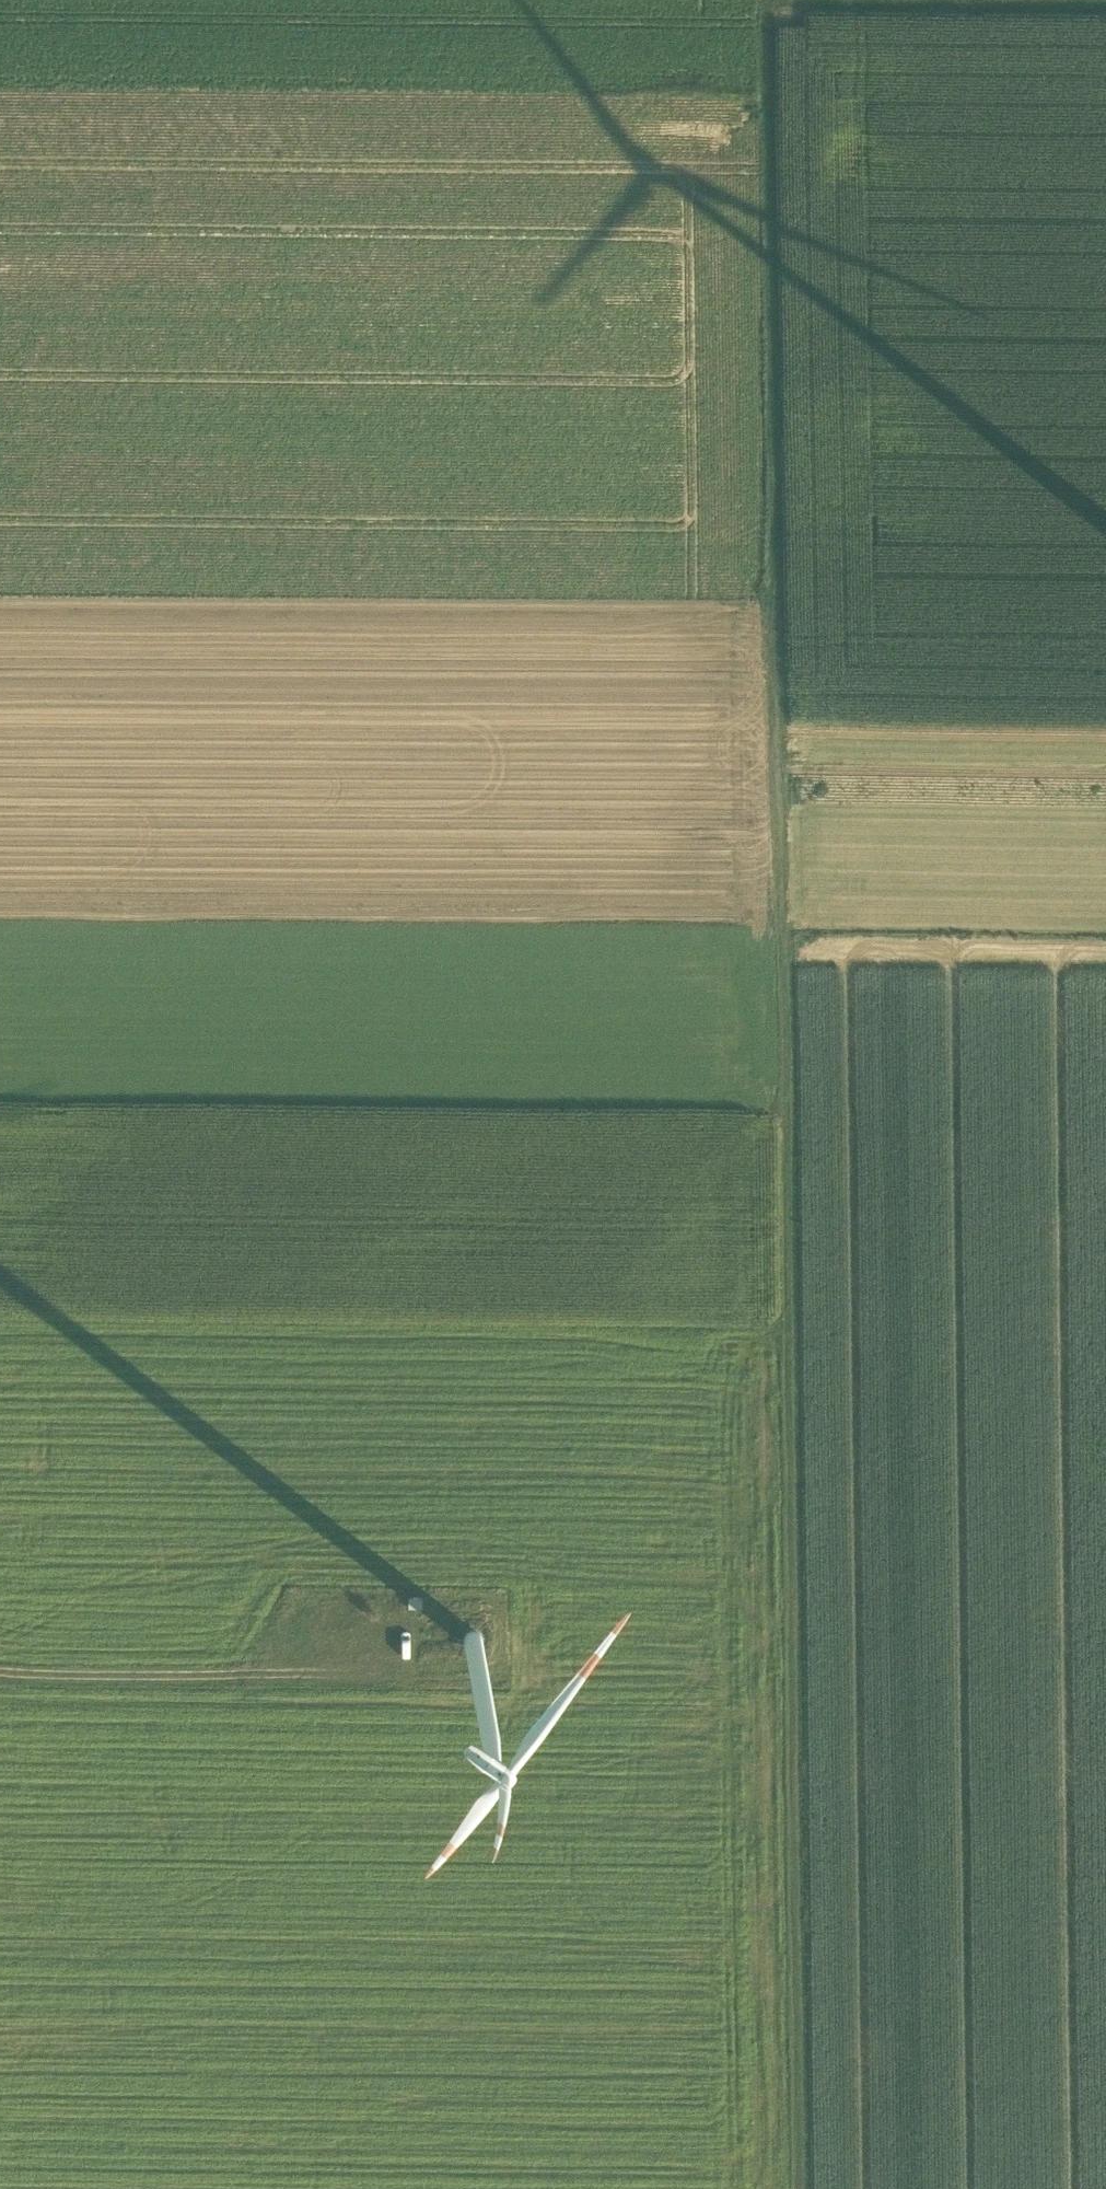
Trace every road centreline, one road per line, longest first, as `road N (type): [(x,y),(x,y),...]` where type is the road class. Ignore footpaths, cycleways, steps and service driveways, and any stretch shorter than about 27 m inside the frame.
road 1 (track): [(799,2188),(762,1),(1105,6)]

